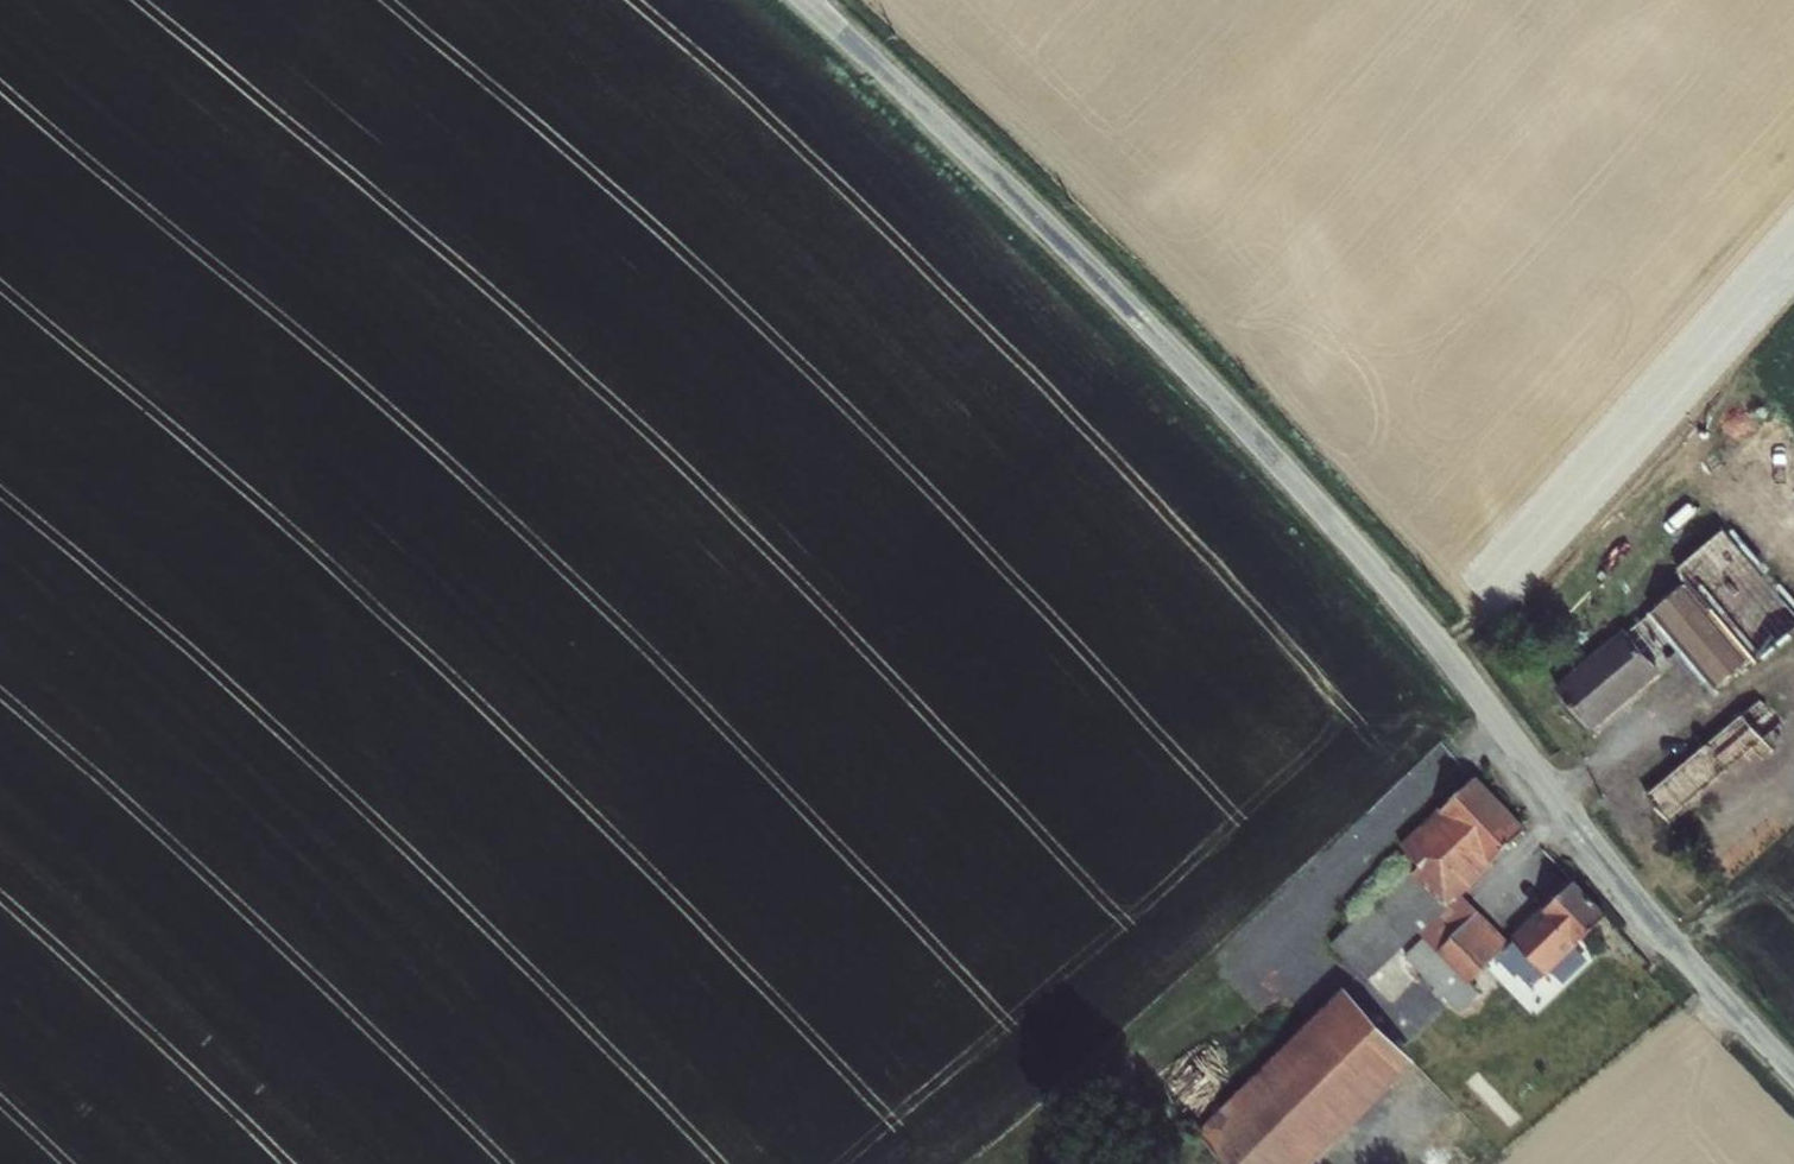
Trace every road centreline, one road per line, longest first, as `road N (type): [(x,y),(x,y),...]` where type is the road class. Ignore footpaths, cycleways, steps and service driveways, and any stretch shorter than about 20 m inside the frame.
road 1 (unclassified): [(804,0),(964,146),(1317,504),(1658,925),(1793,1071)]

